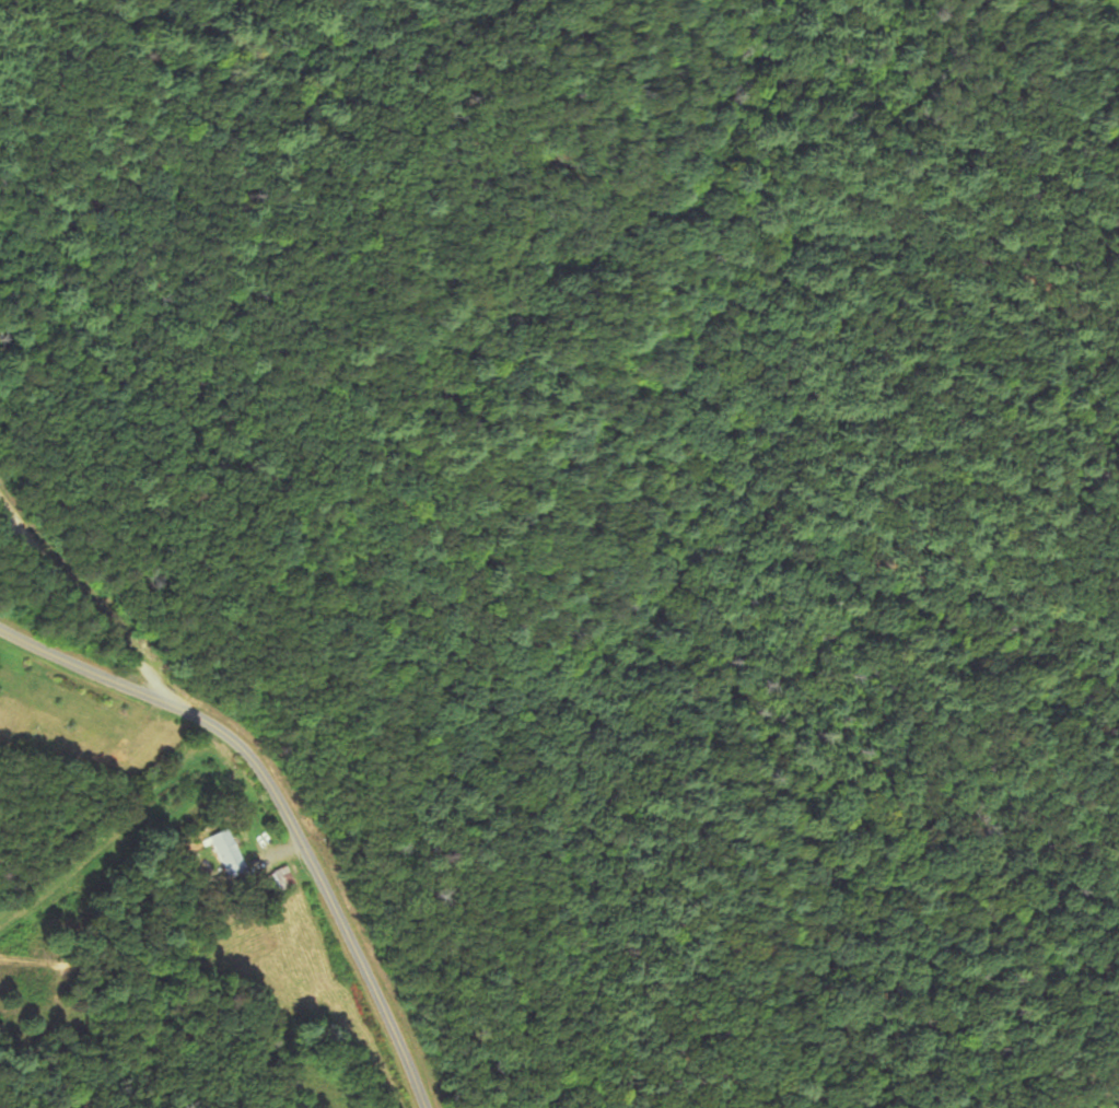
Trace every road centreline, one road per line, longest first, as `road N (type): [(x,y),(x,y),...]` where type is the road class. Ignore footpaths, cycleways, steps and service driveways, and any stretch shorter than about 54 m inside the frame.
road 1 (tertiary): [(0,629),(201,719),(238,744),(287,812),(427,1107)]
road 2 (residential): [(167,703),(135,649),(0,500)]

